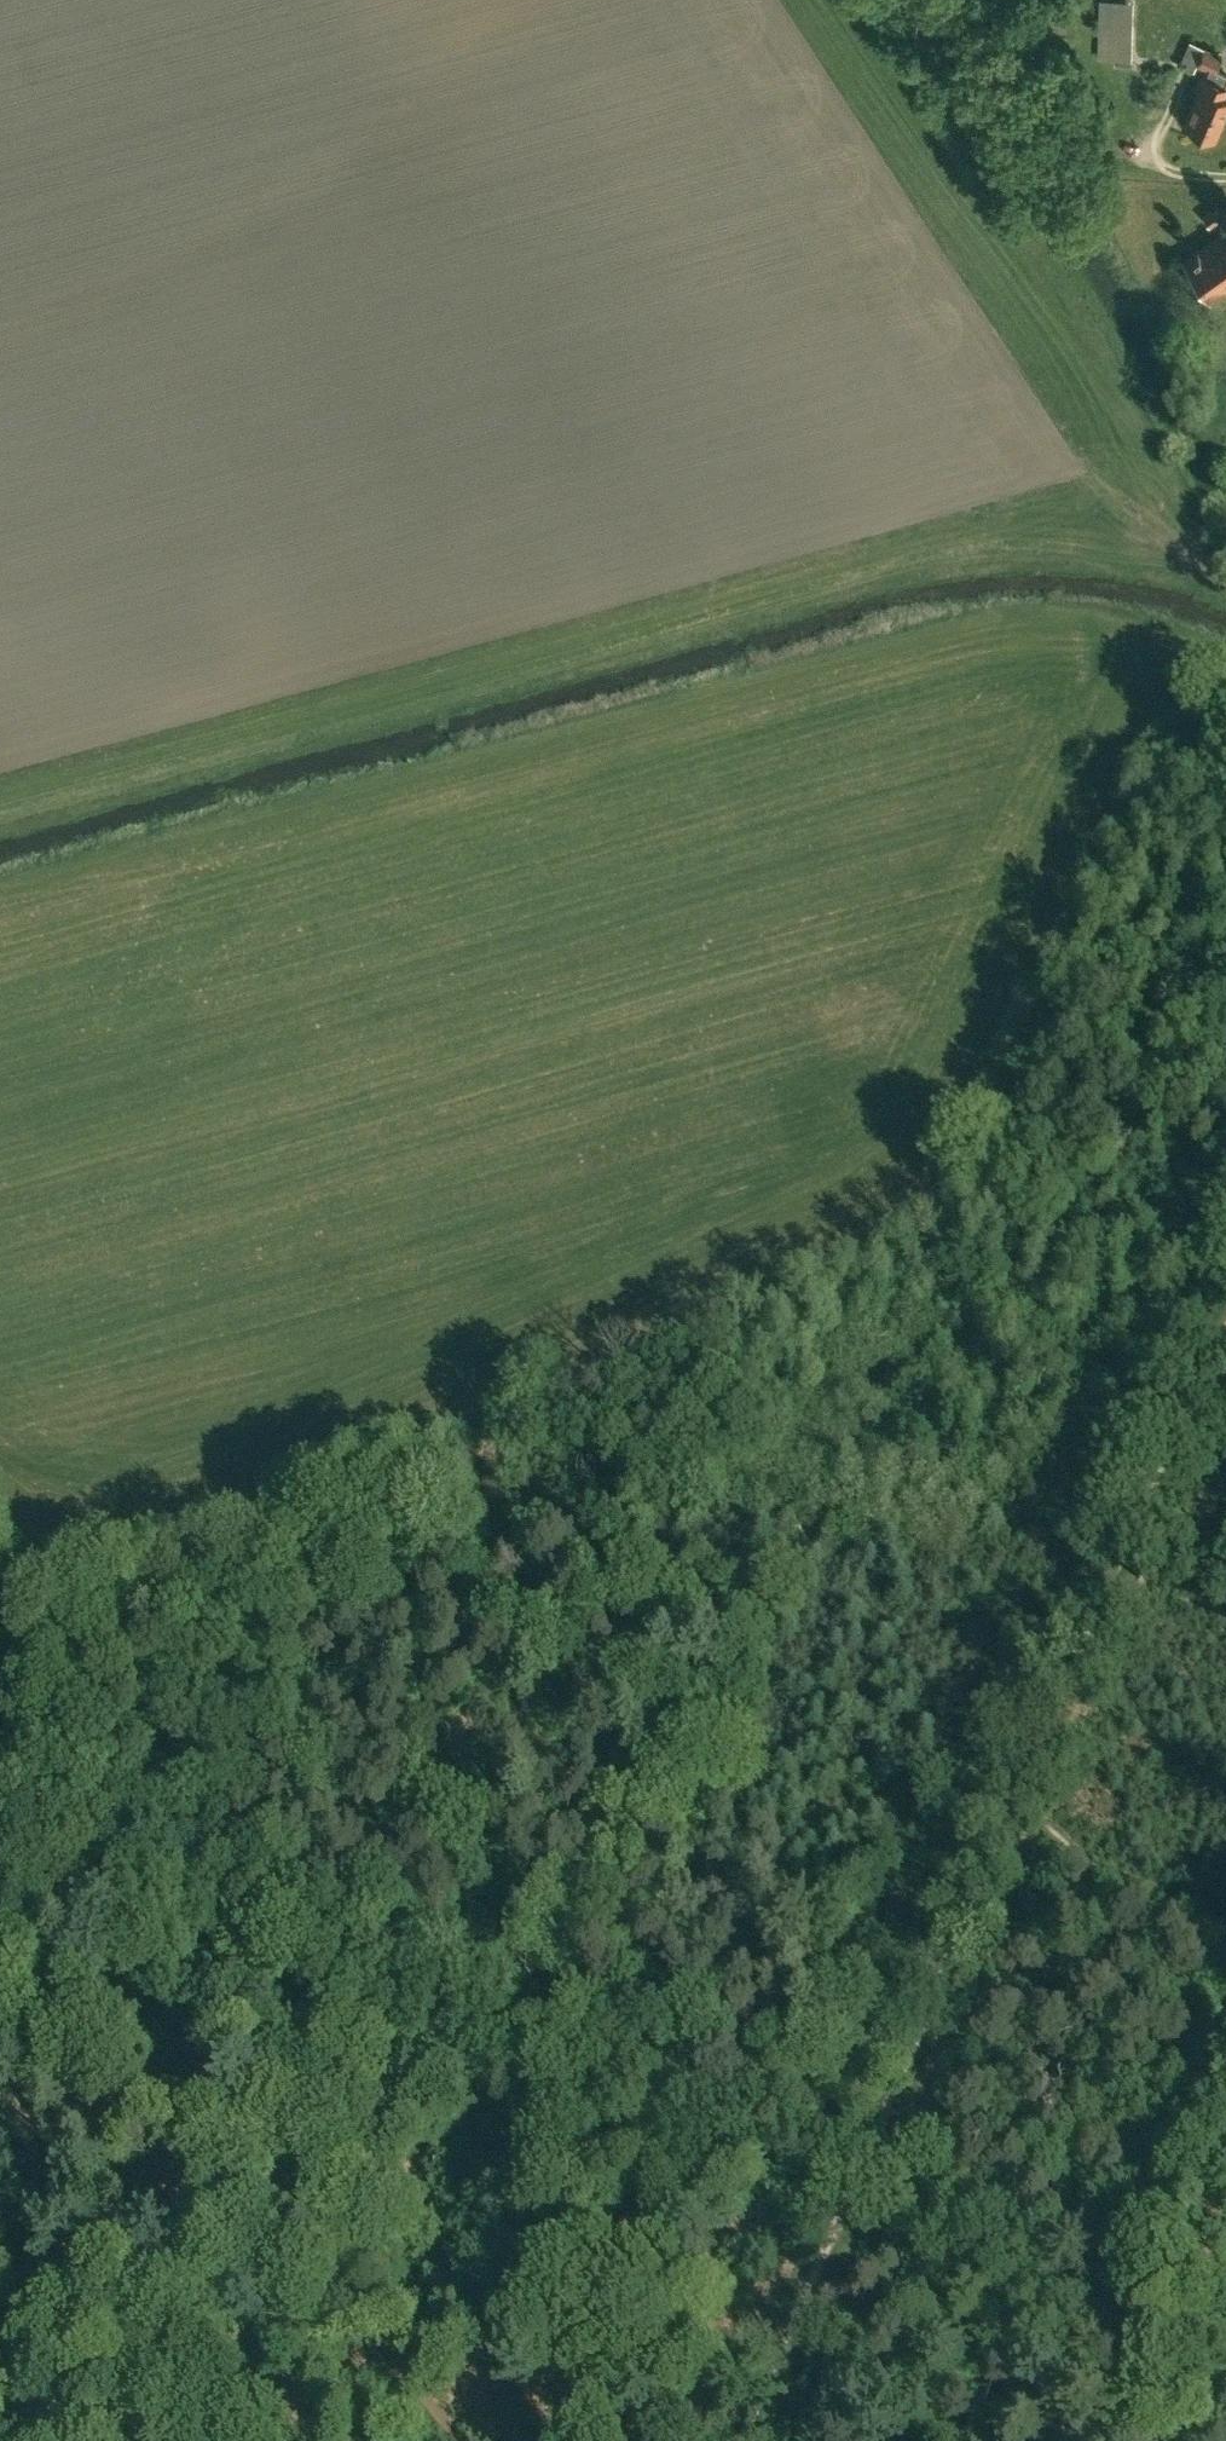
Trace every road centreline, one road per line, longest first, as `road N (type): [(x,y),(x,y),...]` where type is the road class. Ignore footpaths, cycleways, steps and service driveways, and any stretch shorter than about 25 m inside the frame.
road 1 (track): [(1225,178),(1185,175),(1153,156),(1168,118)]

